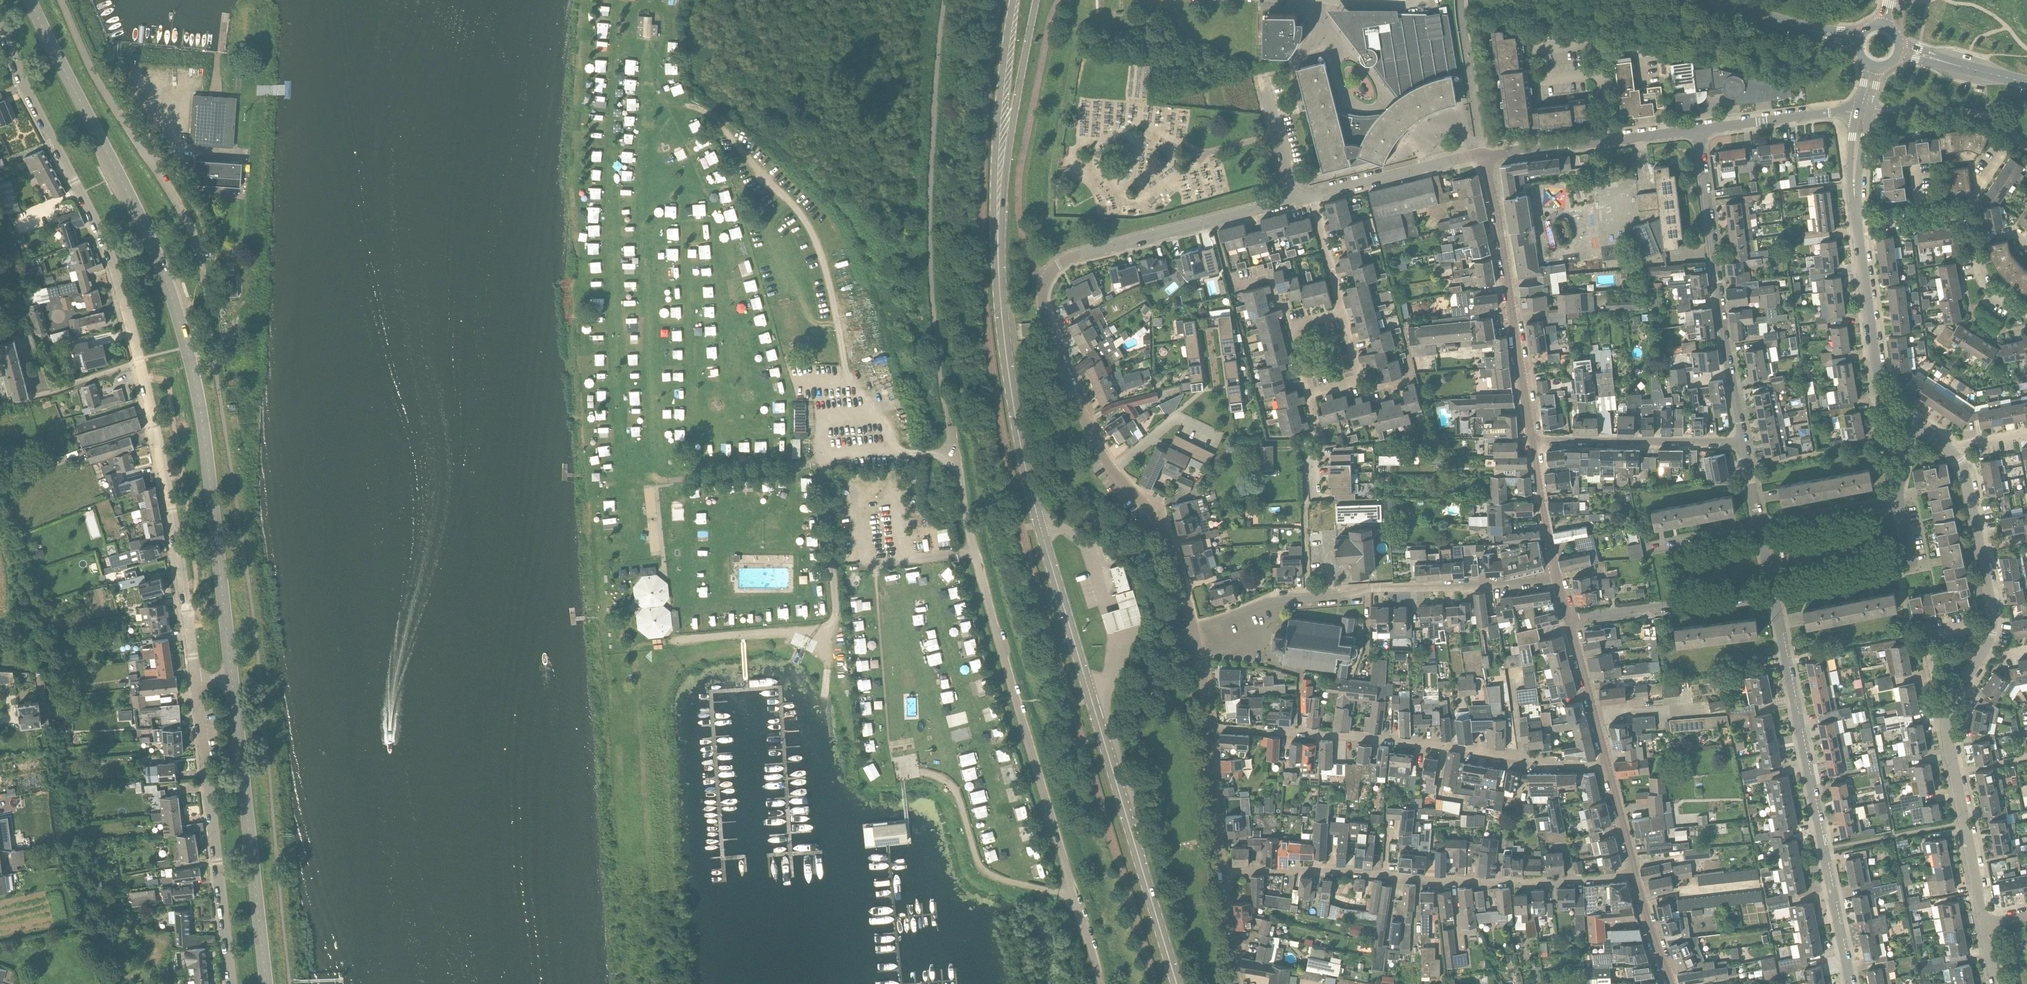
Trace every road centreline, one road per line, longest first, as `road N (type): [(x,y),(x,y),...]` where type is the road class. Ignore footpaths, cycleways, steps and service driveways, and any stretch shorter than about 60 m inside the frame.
road 1 (unclassified): [(946,0),(930,262),(939,370),(983,591),(1102,983)]
road 2 (secondary): [(1178,983),(1027,474),(998,238)]
road 3 (tertiary): [(233,677),(207,452),(180,323),(134,205),(32,0)]
road 4 (unclassified): [(196,681),(159,430),(129,314),(86,201),(0,30)]
road 5 (residential): [(1111,472),(1046,313),(1048,277),(1071,258),(1312,196)]
road 6 (residential): [(1222,870),(1437,881),(1634,876)]
road 7 (residential): [(1606,767),(1209,726)]
road 8 (residential): [(1849,983),(1772,594)]
road 9 (residential): [(1558,579),(1307,594),(1194,626)]
road 10 (residential): [(1745,444),(1699,129)]
road 11 (tertiary): [(267,983),(233,677)]
road 12 (unclassified): [(233,983),(196,681)]
road 13 (unclassified): [(202,266),(179,207),(63,0)]
road 14 (residential): [(1486,155),(1534,441)]
road 15 (residential): [(1983,925),(1947,725),(1982,653)]
road 16 (secondary): [(998,238),(1037,0)]
road 17 (secondary): [(1014,0),(996,152),(998,238)]
road 18 (residential): [(1908,426),(1877,380),(1856,222)]
road 19 (residential): [(1486,155),(1699,129)]
road 20 (residential): [(1534,441),(1745,444)]
road 21 (residential): [(1772,594),(1567,619)]
road 22 (residential): [(1900,503),(1912,560),(1906,570),(1772,594)]
road 23 (residential): [(1312,196),(1486,155)]
road 24 (residential): [(1194,626),(1156,521),(1111,472)]
road 25 (residential): [(1699,129),(1863,110)]
road 26 (residential): [(1567,619),(1606,767)]
road 27 (residential): [(1222,870),(1209,726)]
road 28 (residential): [(1759,528),(1900,503)]
road 29 (residential): [(1534,441),(1558,579)]
road 30 (secondary): [(1859,38),(1725,0)]
road 31 (residential): [(1111,472),(1177,418),(1217,438)]
road 32 (secondary): [(2026,82),(1900,52)]

